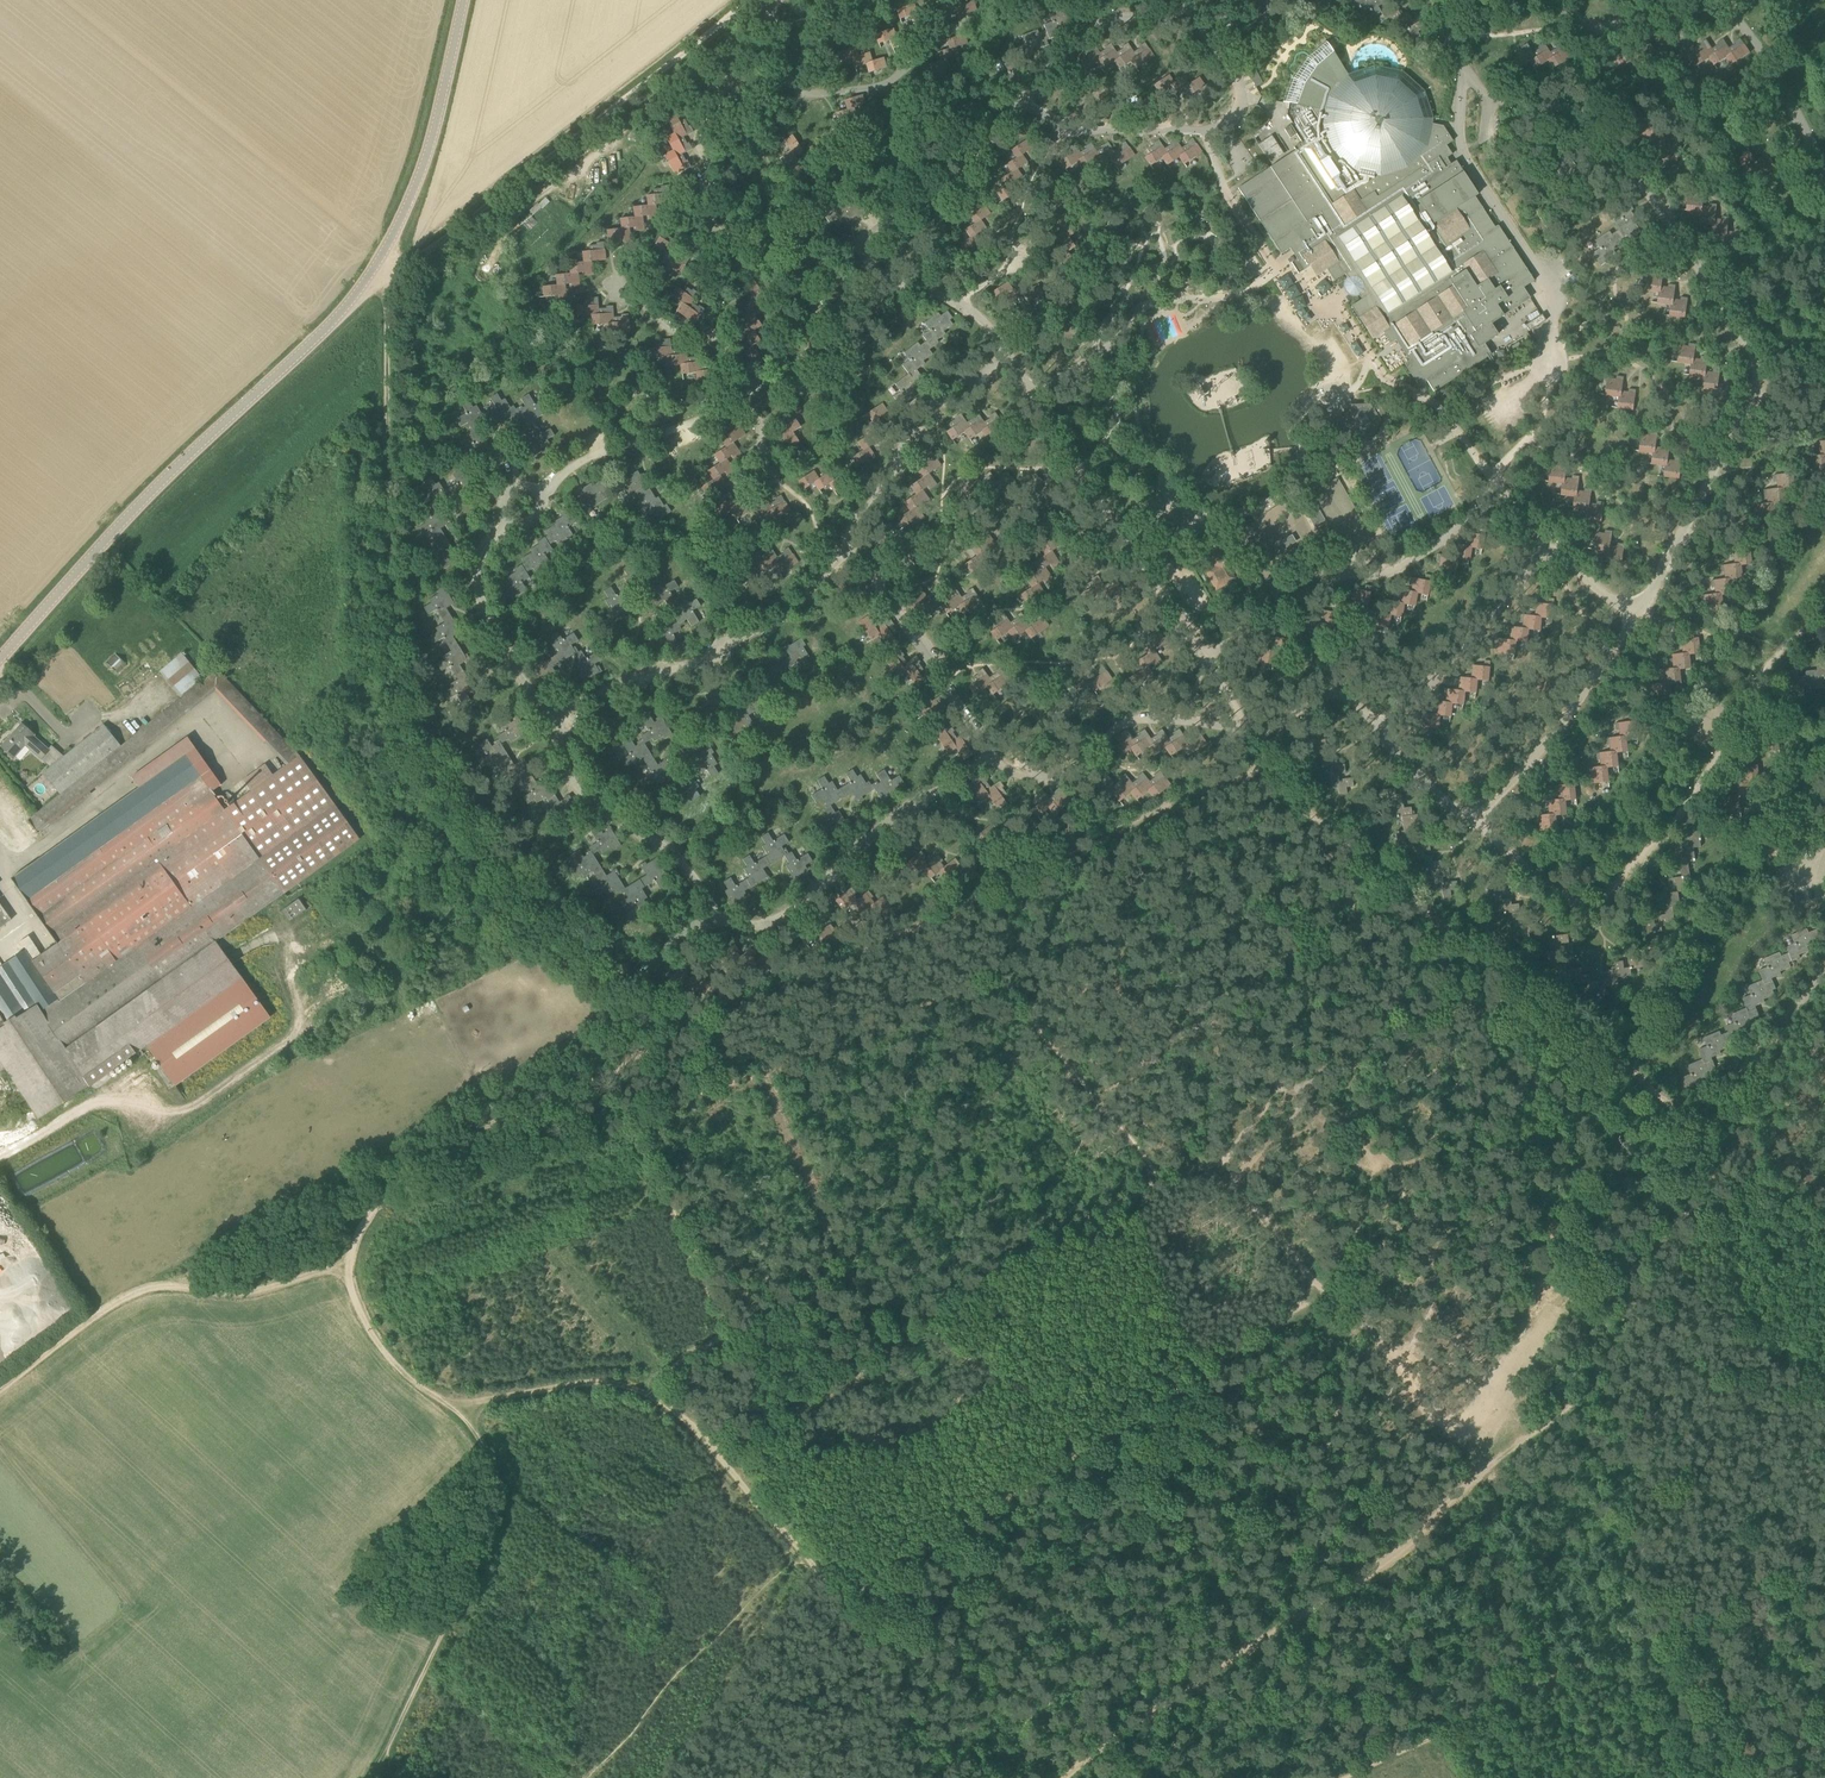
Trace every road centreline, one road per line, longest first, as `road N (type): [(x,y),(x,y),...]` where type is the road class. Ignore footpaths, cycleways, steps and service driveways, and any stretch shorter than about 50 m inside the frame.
road 1 (track): [(1067,1777),(1181,1692),(1365,1580),(1582,1405),(1651,1256),(1729,1146)]
road 2 (track): [(393,280),(396,580),(409,695),(522,890),(690,1032)]
road 3 (tertiary): [(0,657),(92,552),(344,317),(374,277),(407,216),(429,144),(461,0)]
road 4 (residential): [(1638,616),(1701,504),(1756,373),(1662,214),(1591,118),(1494,97),(1470,78)]
road 5 (track): [(919,1777),(849,1598),(727,1457),(628,1381),(456,1410)]
road 6 (track): [(1271,772),(690,1032)]
road 7 (track): [(1729,1146),(1271,772)]
road 8 (track): [(1340,1288),(849,1598)]
road 9 (track): [(1334,1278),(1234,1177),(1183,1164),(1150,1171),(958,914)]
road 10 (track): [(1335,1777),(1653,1648),(1824,1567)]
road 11 (residential): [(1824,606),(1755,683),(1687,809),(1603,897),(1586,905),(1566,901),(1475,824)]
road 12 (track): [(761,1436),(1150,1171)]
road 13 (track): [(744,0),(393,280)]
road 14 (track): [(456,1410),(490,1471),(480,1561),(374,1777)]
road 15 (track): [(329,1278),(284,1273),(191,1294),(135,1294),(0,1391)]
road 16 (residential): [(1006,353),(1203,656)]
road 17 (residential): [(1203,656),(1345,574),(1390,573),(1474,513),(1494,483)]
road 18 (residential): [(849,546),(787,612),(696,660),(552,716)]
road 19 (track): [(690,1032),(455,1144),(383,1191)]
road 20 (residential): [(716,923),(769,921),(824,889),(867,842),(992,752)]
road 21 (residential): [(777,82),(756,121),(714,166),(700,201),(707,223),(735,242),(784,254),(856,250)]
road 22 (residential): [(992,752),(1026,777),(1049,780),(1070,778),(1118,725),(1146,720),(1259,732)]
road 23 (residential): [(1470,78),(1463,152),(1547,275),(1563,336)]
road 24 (residential): [(749,405),(592,456),(518,506),(501,531)]
road 25 (residential): [(552,716),(569,771),(595,803),(675,855),(716,923)]
road 26 (residential): [(1475,824),(1544,750),(1638,616)]
road 27 (residential): [(1006,353),(982,377),(960,380),(933,400),(894,470),(848,528),(849,546)]
road 28 (residential): [(1378,730),(1551,548)]
road 29 (residential): [(849,546),(992,752)]
road 30 (residential): [(1028,101),(932,195),(856,250)]
road 31 (residential): [(501,531),(475,572),(528,690),(552,716)]
road 32 (residential): [(1721,0),(1804,124),(1824,177)]
road 33 (residential): [(882,279),(870,294),(844,383),(833,392),(754,382)]
road 34 (residential): [(1196,5),(1096,29),(1028,101)]
road 35 (track): [(456,1410),(423,1407),(386,1370),(329,1278)]
road 36 (residential): [(1205,131),(1071,132),(1028,101)]
road 37 (residential): [(754,382),(720,341),(672,331),(625,291)]
road 38 (residential): [(1196,5),(1206,34),(1239,72),(1242,109),(1205,131)]
road 39 (residential): [(943,299),(1000,277),(1053,204)]
road 40 (track): [(1729,1146),(1824,1033)]
road 41 (residential): [(1259,732),(1340,692),(1378,730)]
road 42 (residential): [(1378,730),(1475,824)]
road 43 (residential): [(837,88),(915,70),(941,32)]
road 44 (track): [(1447,1445),(1377,1345)]
road 45 (residential): [(1824,965),(1750,1062)]
road 46 (track): [(1824,1220),(1729,1146)]

